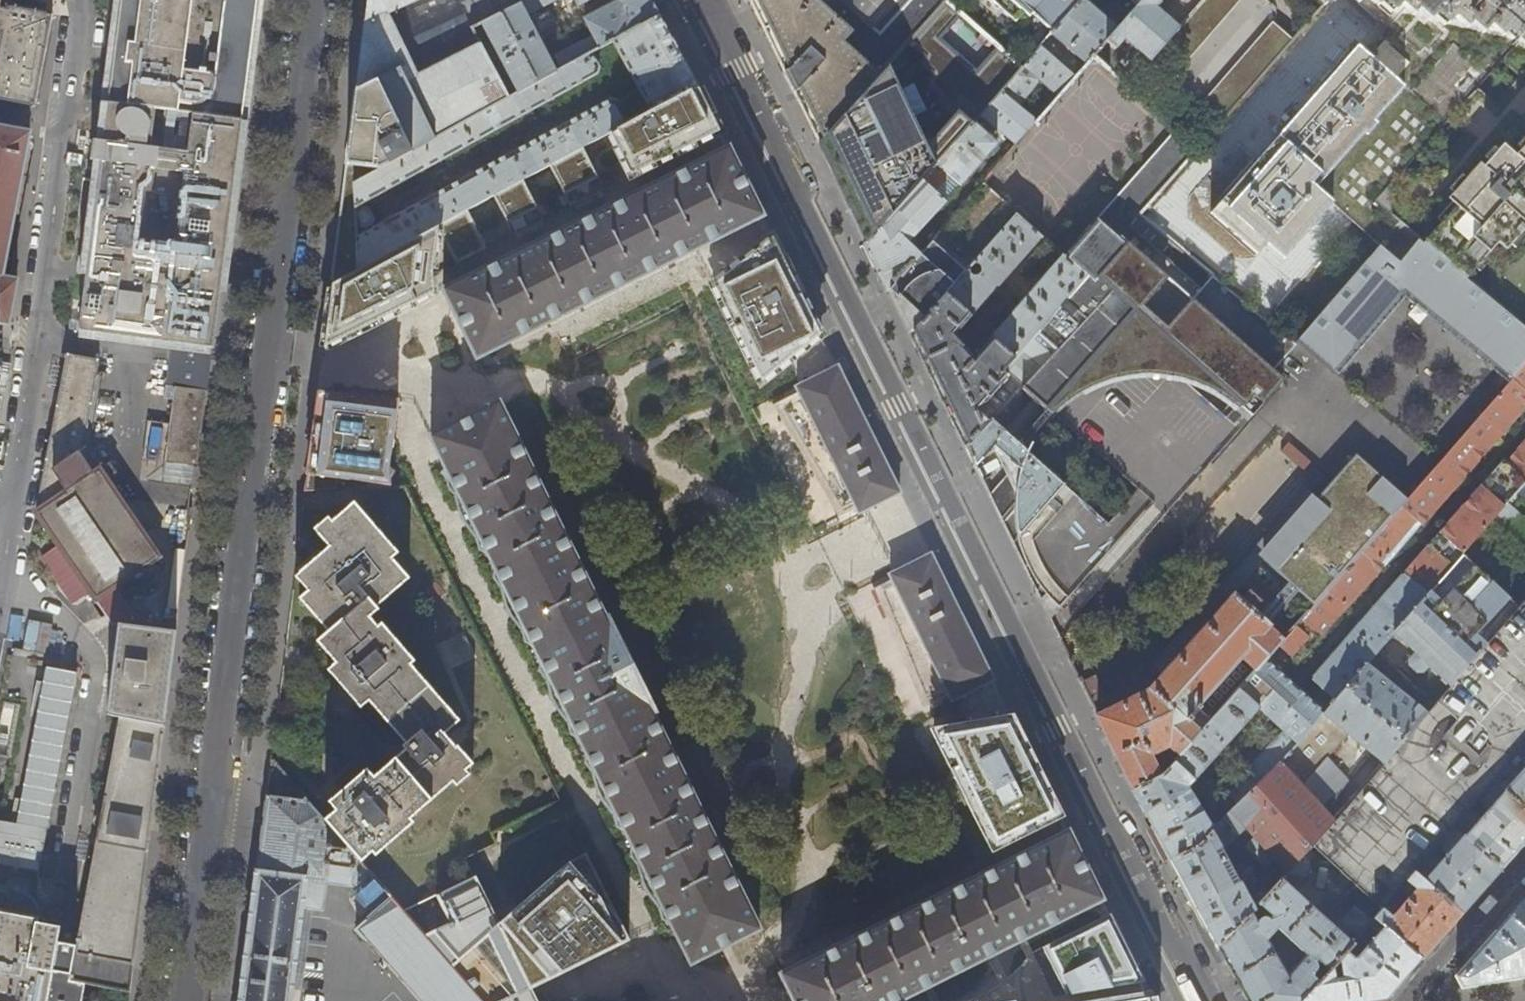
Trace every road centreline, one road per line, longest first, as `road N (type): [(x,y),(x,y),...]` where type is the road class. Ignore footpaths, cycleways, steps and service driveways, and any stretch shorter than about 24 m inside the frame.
road 1 (tertiary): [(1199,1000),(704,0)]
road 2 (residential): [(185,1000),(315,0)]
road 3 (residential): [(1524,865),(1410,1000)]

